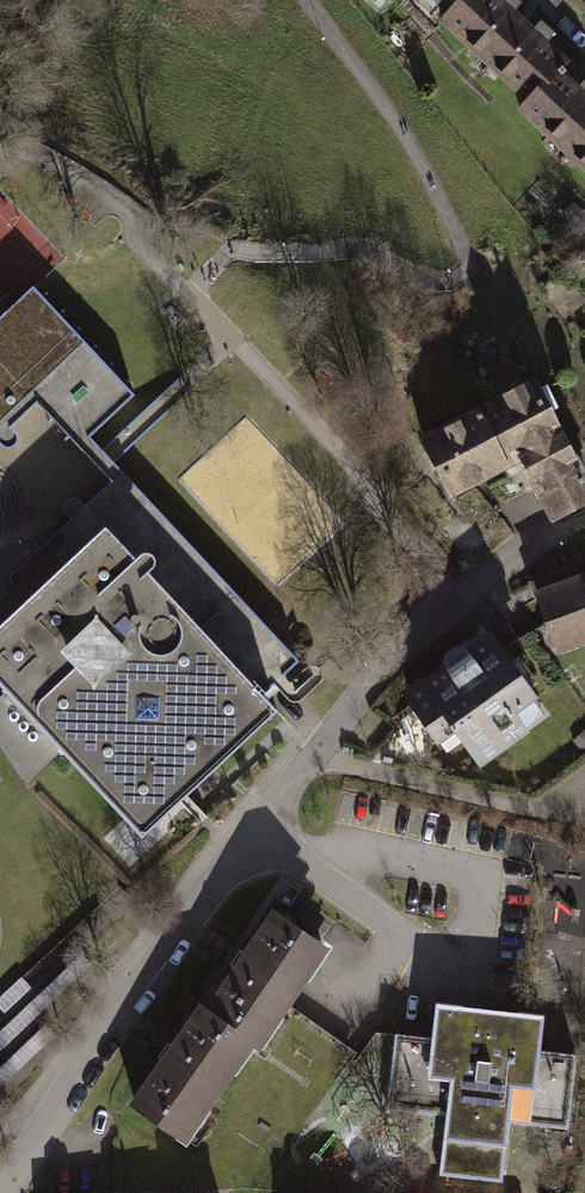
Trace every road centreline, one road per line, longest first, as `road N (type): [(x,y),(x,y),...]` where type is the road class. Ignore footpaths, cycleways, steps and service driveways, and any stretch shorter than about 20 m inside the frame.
road 1 (residential): [(7,1188),(251,831),(402,646),(548,537)]

